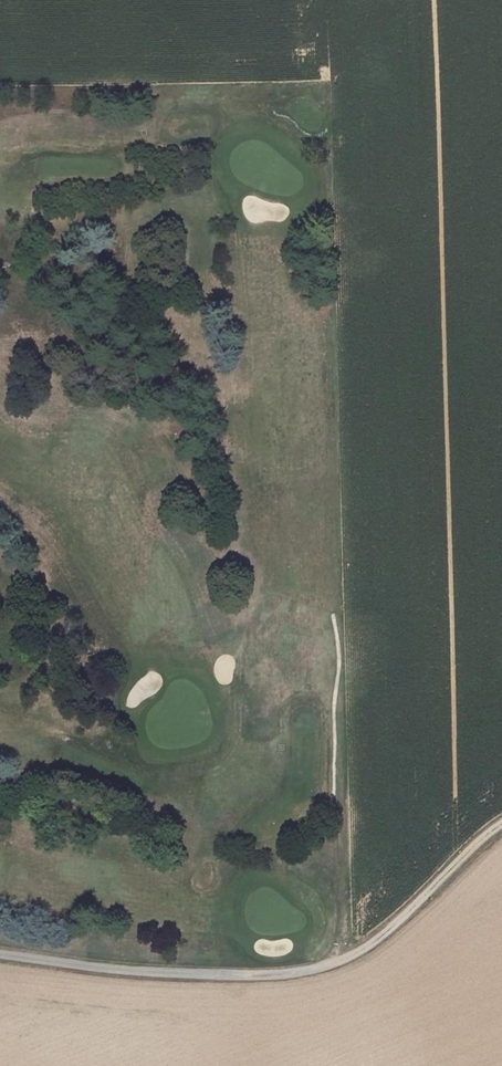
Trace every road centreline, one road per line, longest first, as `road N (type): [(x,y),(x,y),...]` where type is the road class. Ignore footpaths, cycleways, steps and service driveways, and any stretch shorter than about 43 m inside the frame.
road 1 (track): [(0,952),(105,969),(304,972),(367,947),(501,824)]

